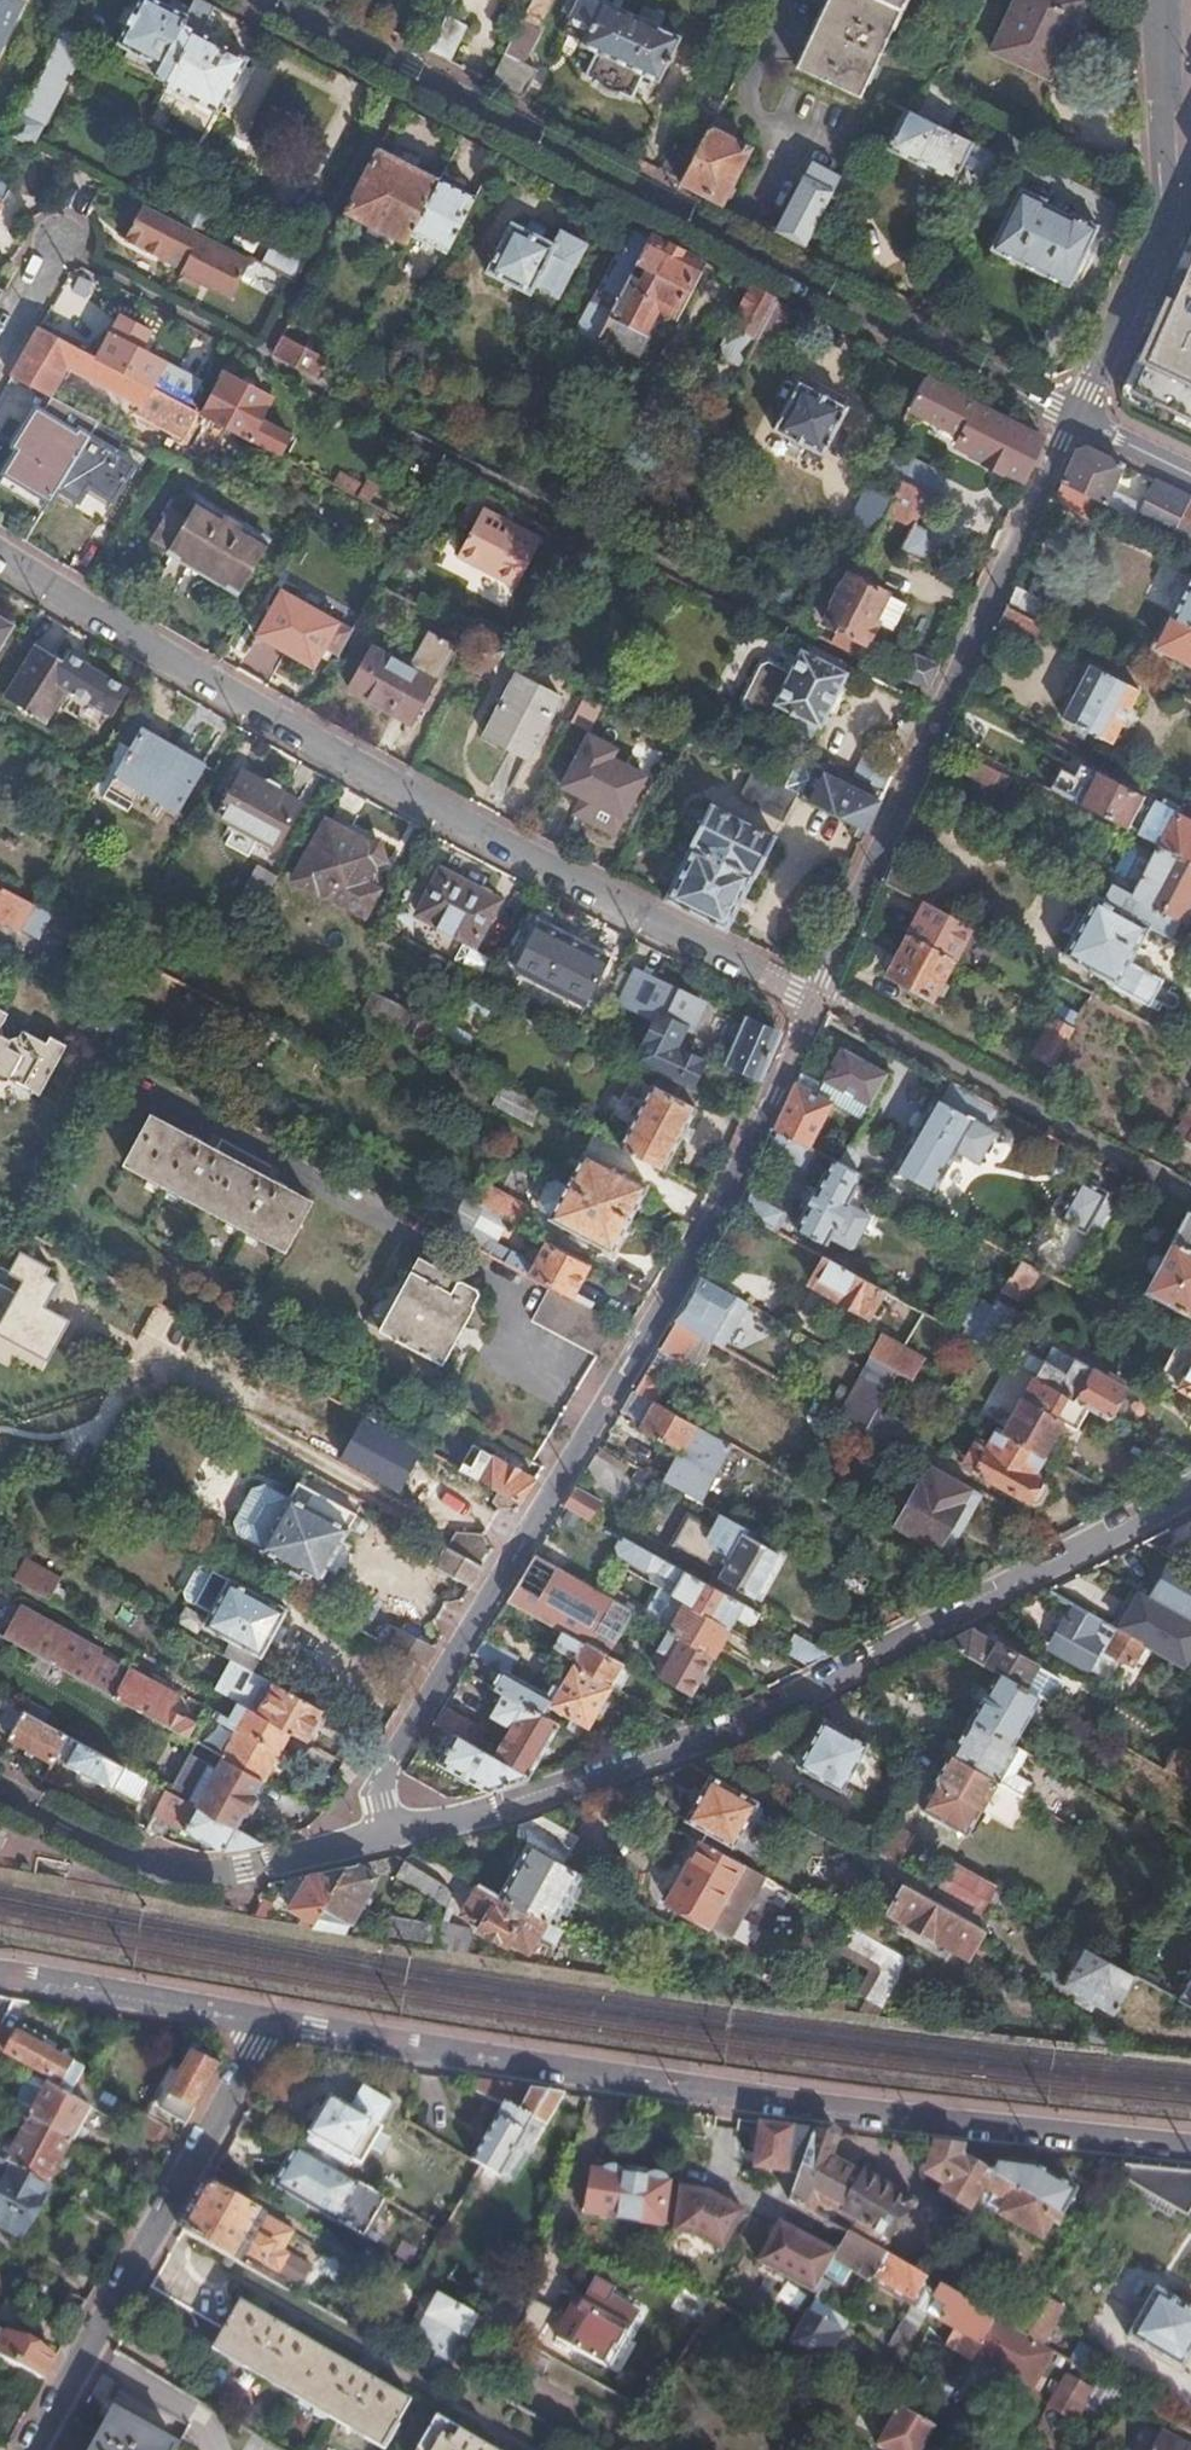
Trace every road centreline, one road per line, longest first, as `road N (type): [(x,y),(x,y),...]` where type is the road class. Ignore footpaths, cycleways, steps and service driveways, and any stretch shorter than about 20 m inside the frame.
road 1 (residential): [(391,1832),(380,1791),(718,1209),(810,998)]
road 2 (residential): [(1190,2150),(270,2022)]
road 3 (residential): [(0,559),(352,763),(810,998)]
road 4 (residential): [(257,0),(1069,422)]
road 5 (residential): [(1190,1484),(750,1718),(485,1813),(391,1832)]
road 6 (residential): [(810,998),(1069,422)]
road 7 (residential): [(270,2022),(31,2449)]
road 8 (residential): [(1069,422),(1162,206),(1156,0)]
road 9 (residential): [(0,1802),(180,1879),(240,1876),(391,1832)]
road 10 (residential): [(270,2022),(0,1964)]
road 11 (residential): [(1069,422),(1190,481)]

